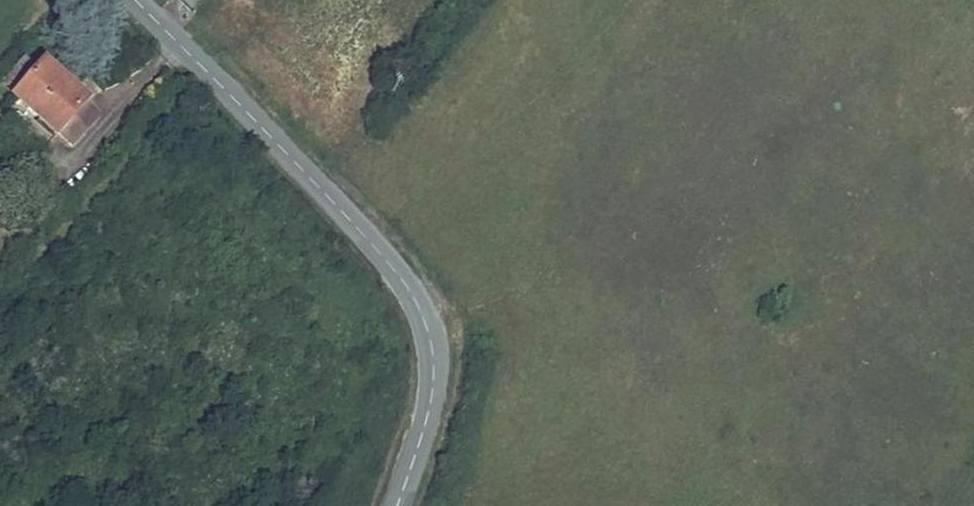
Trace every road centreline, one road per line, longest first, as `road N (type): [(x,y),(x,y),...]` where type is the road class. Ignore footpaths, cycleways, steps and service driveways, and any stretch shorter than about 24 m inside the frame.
road 1 (tertiary): [(139,0),(299,157),(415,290),(434,334),(436,376),(396,505)]

